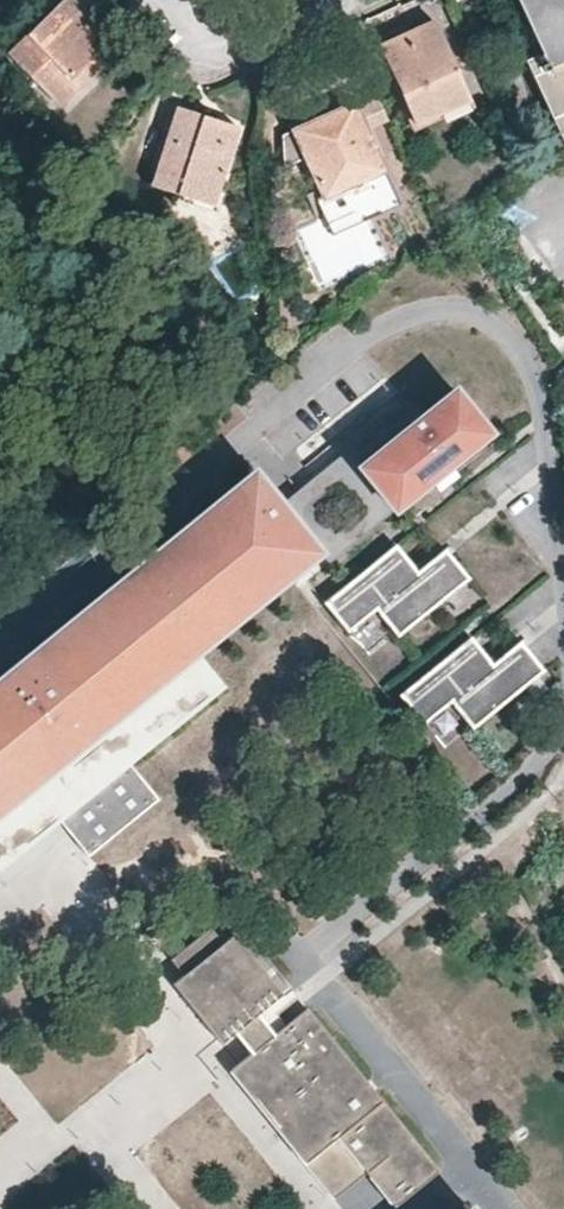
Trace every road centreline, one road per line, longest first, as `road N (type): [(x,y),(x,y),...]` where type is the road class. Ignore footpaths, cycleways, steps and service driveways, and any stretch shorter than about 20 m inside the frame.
road 1 (residential): [(363,0),(218,66),(162,0)]

